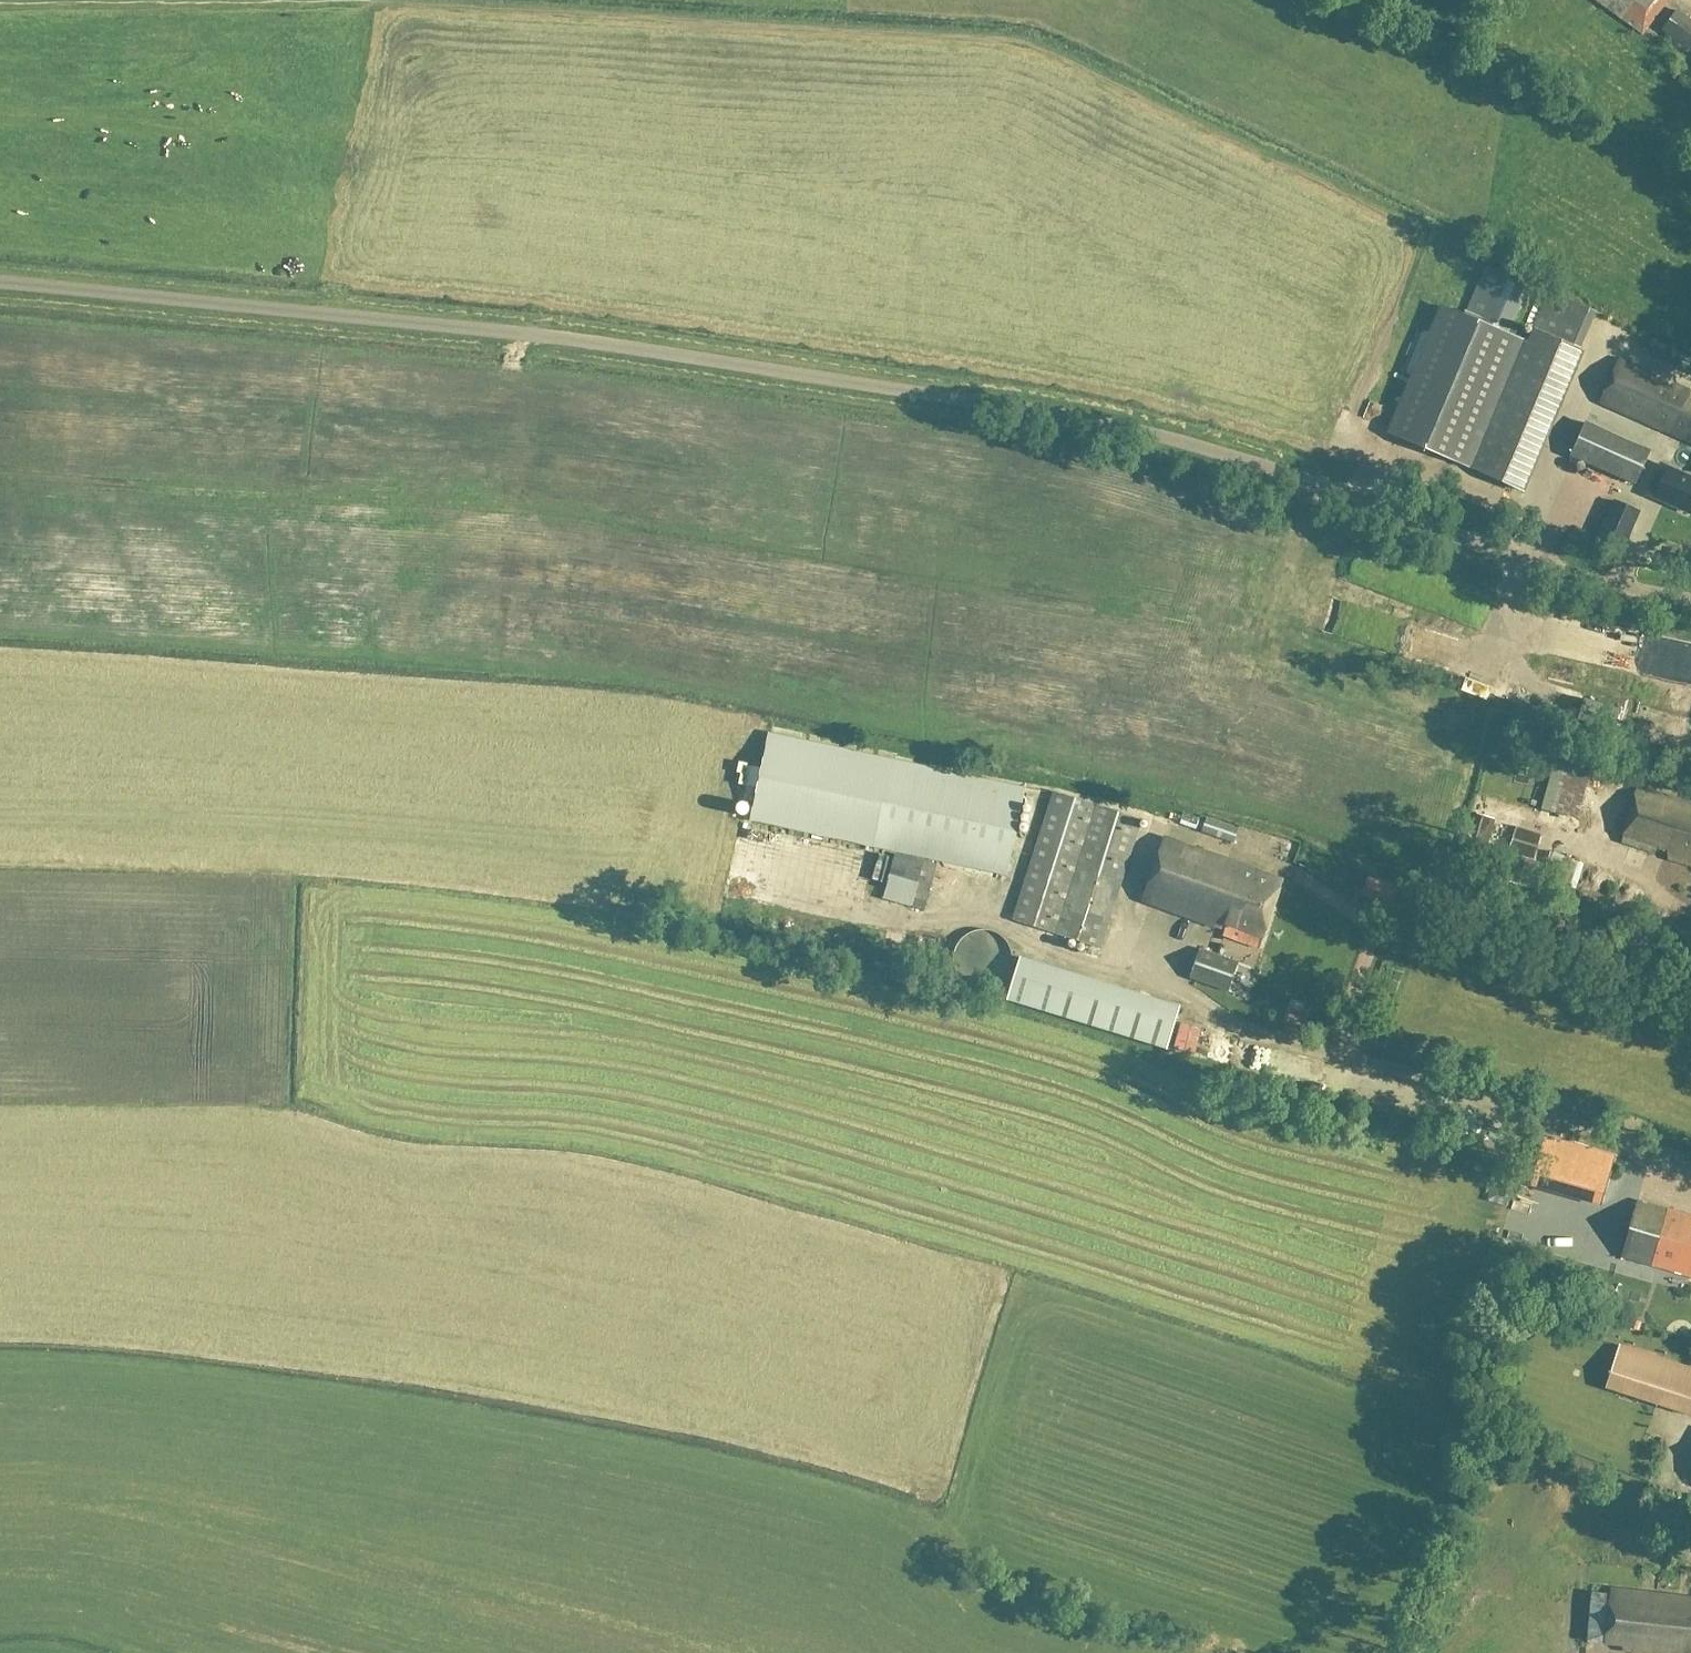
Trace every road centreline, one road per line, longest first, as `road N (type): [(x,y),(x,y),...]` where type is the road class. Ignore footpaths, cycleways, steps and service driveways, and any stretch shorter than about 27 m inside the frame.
road 1 (unclassified): [(1690,602),(1518,561),(1265,468),(1135,432),(521,336),(0,292)]

